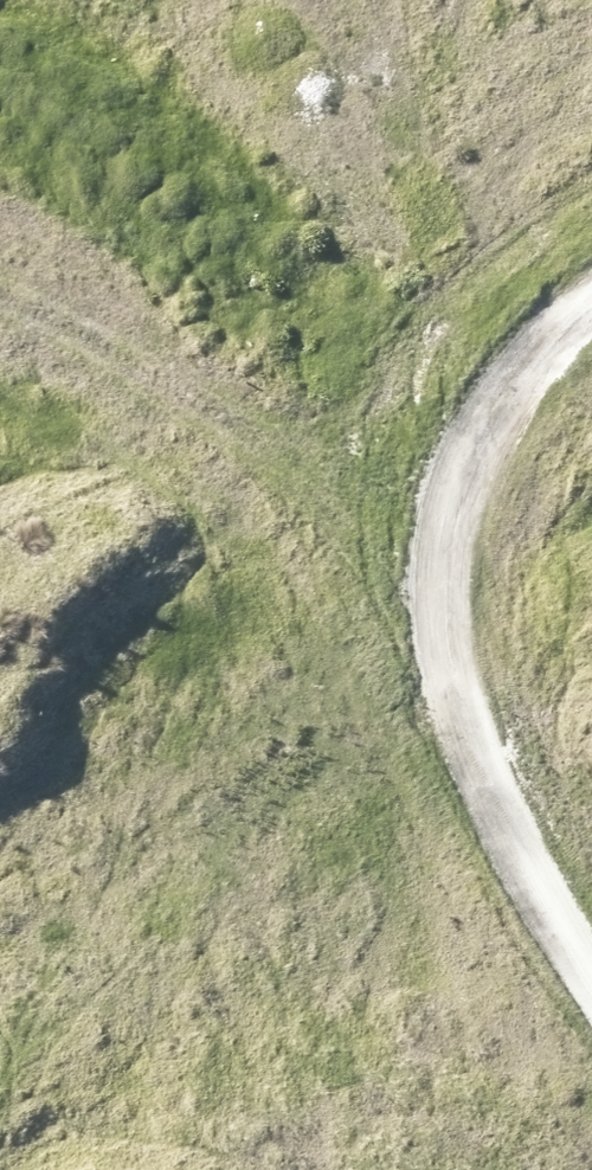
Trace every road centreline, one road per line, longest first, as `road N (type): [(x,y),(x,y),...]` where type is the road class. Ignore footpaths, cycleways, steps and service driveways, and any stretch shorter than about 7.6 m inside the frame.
road 1 (track): [(591,314),(448,430),(425,723),(591,983)]
road 2 (track): [(425,723),(48,271),(0,261)]

